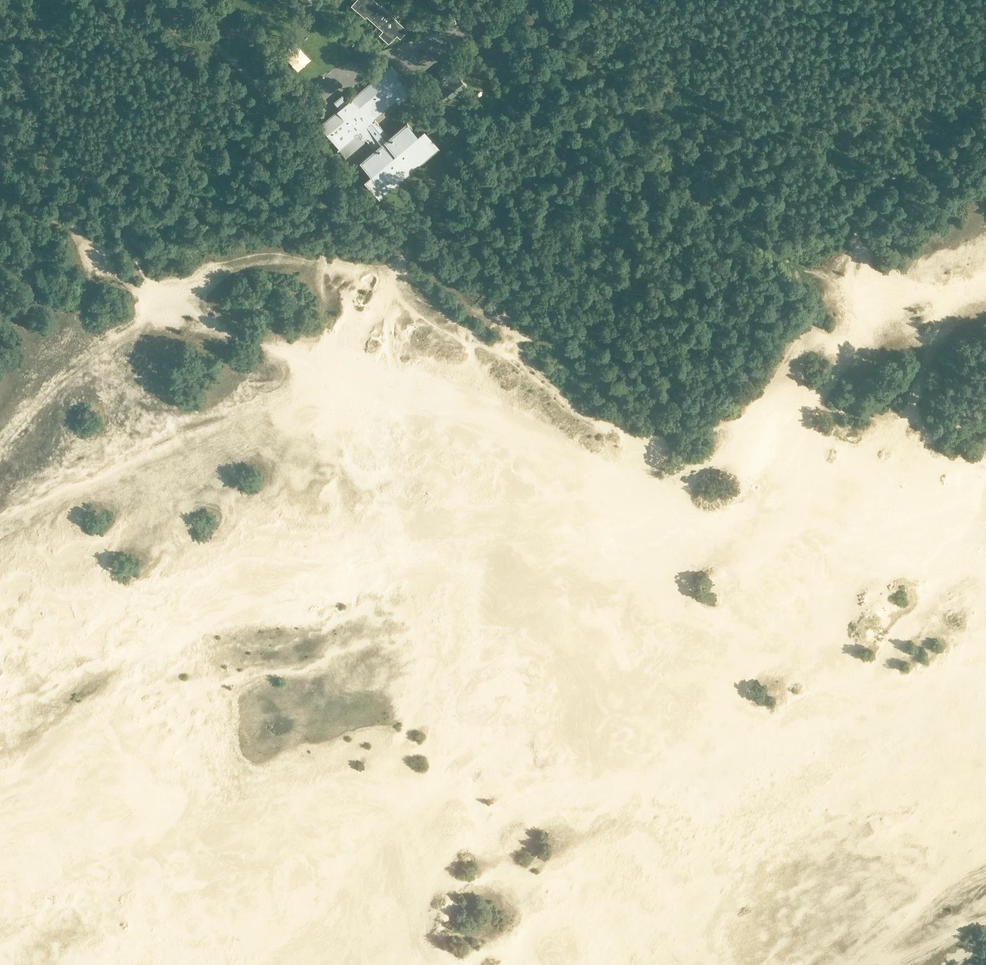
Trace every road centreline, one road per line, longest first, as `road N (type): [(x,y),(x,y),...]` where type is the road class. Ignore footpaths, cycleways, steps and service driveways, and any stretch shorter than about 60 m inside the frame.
road 1 (track): [(539,0),(358,69)]

